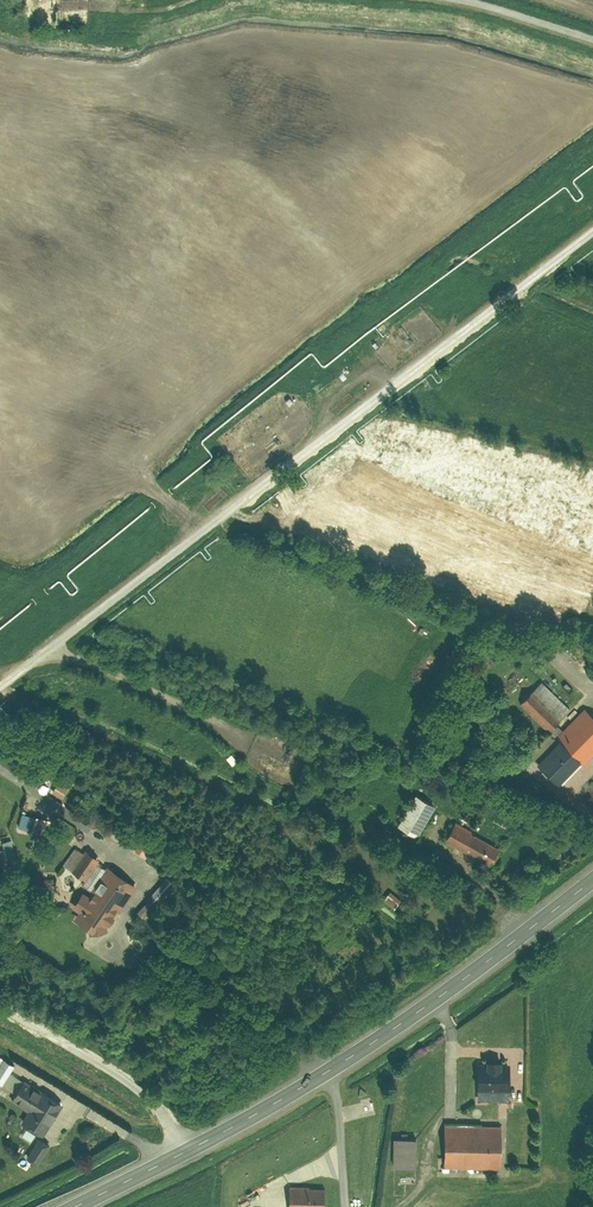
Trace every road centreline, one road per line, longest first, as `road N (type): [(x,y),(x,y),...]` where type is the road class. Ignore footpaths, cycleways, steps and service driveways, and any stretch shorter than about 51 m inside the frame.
road 1 (track): [(592,223),(0,680)]
road 2 (secondary): [(592,878),(436,999),(322,1074),(72,1206)]
road 3 (track): [(46,644),(269,745)]
road 4 (track): [(0,1006),(142,1089),(193,1146)]
road 5 (track): [(592,42),(441,0)]
road 6 (track): [(346,1206),(335,1099),(322,1074)]

